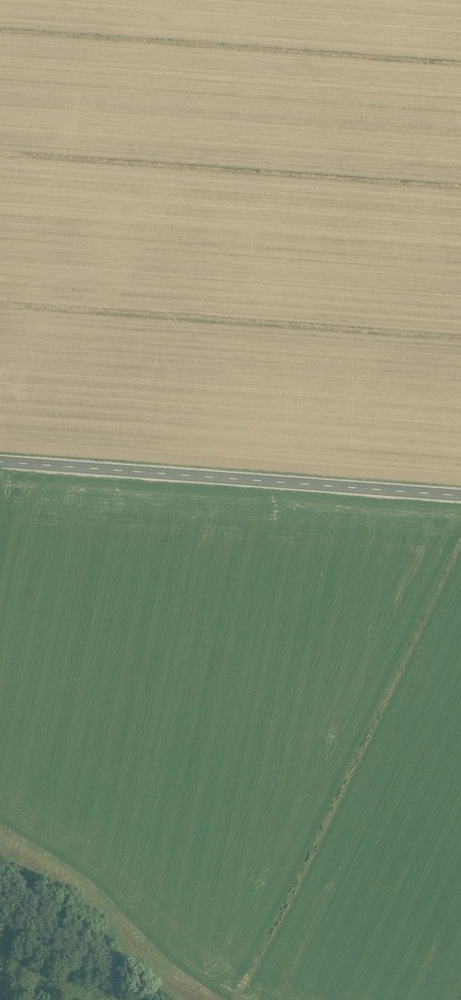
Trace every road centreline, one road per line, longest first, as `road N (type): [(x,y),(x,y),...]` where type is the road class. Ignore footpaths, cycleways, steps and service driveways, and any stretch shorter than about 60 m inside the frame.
road 1 (unclassified): [(460,497),(0,462)]

